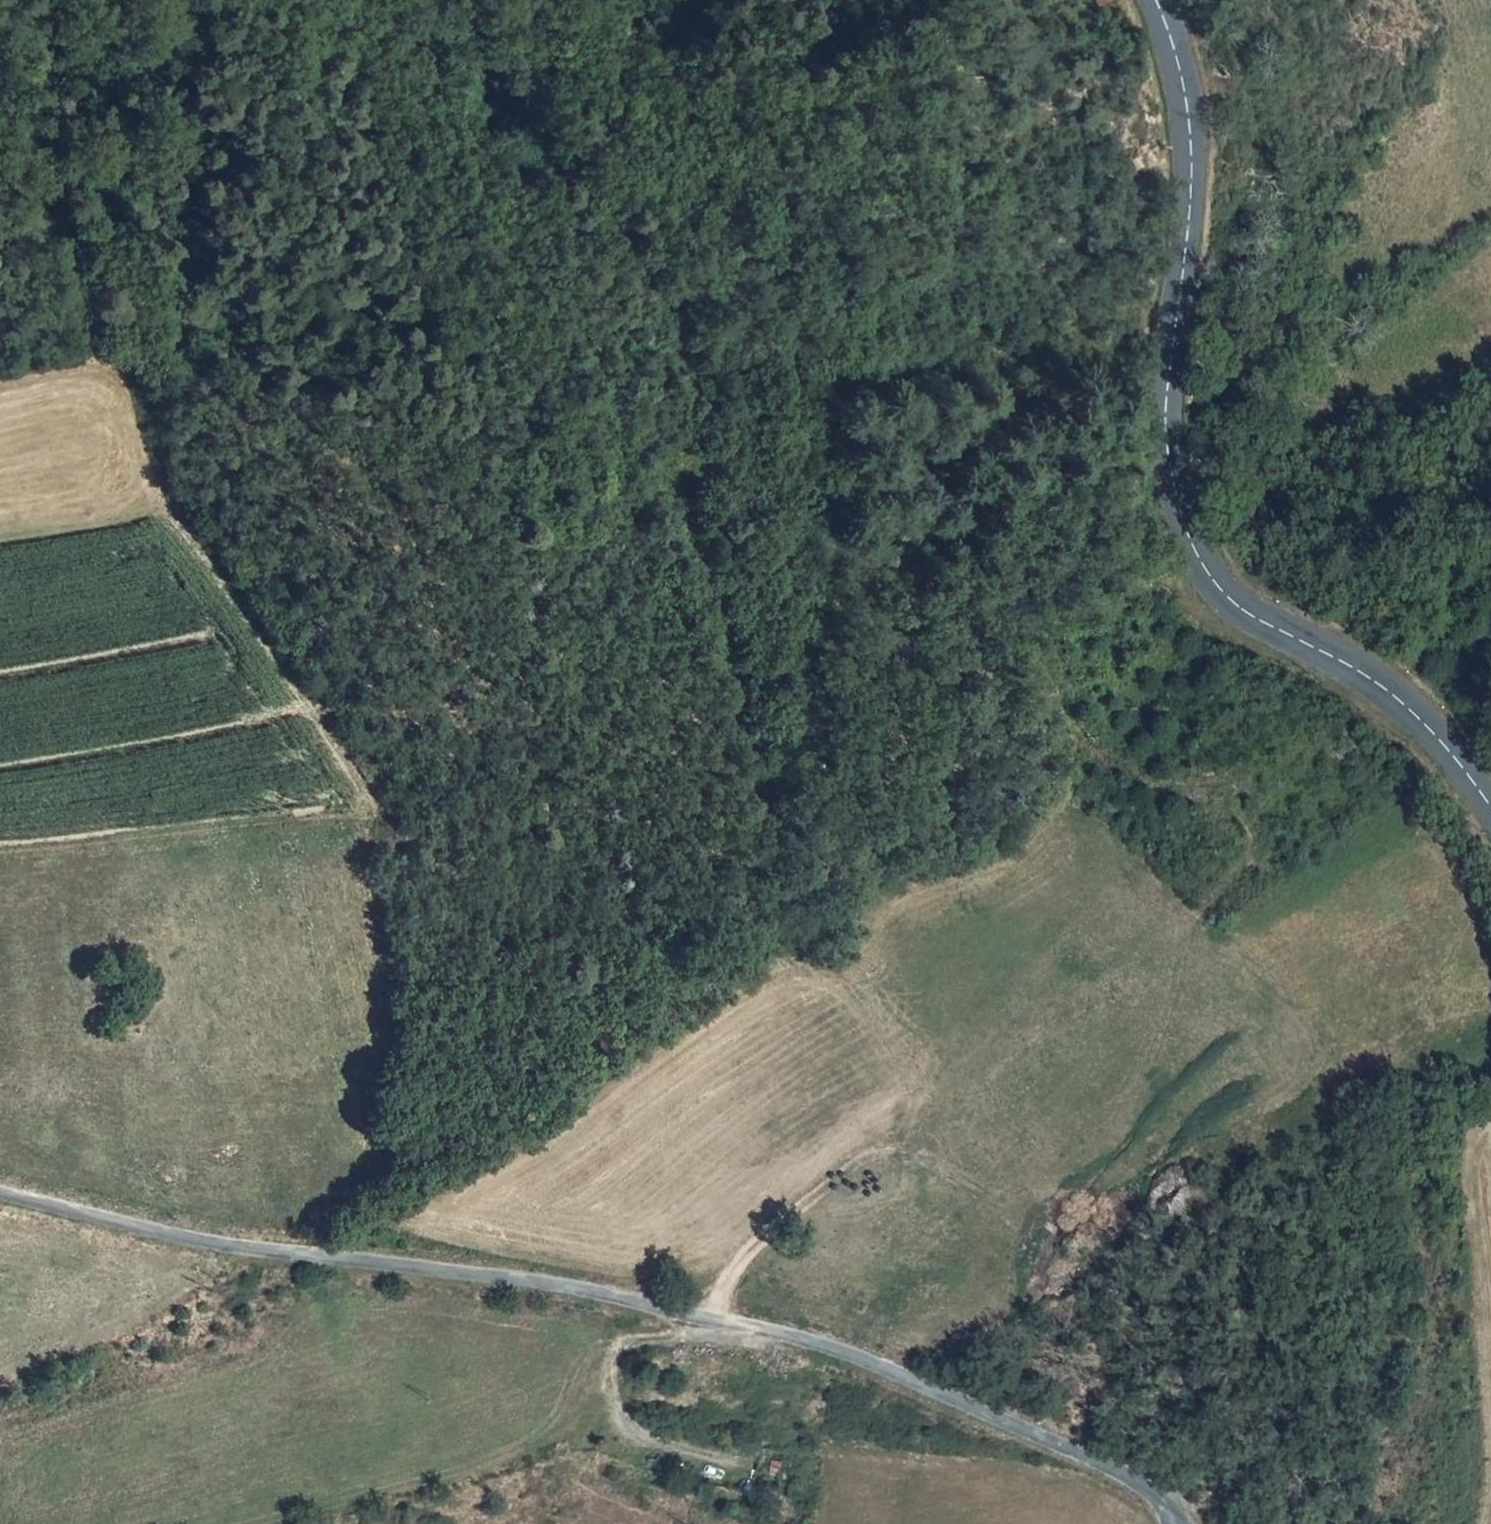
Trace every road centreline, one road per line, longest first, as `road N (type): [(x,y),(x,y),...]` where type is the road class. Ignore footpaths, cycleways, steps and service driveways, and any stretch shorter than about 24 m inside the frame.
road 1 (residential): [(1180,1523),(1139,1485),(857,1359),(521,1279),(165,1239),(0,1199)]
road 2 (secondary): [(1156,0),(1189,105),(1190,186),(1166,404),(1167,463),(1185,531),(1213,580),(1264,621),(1396,692),(1490,805)]

